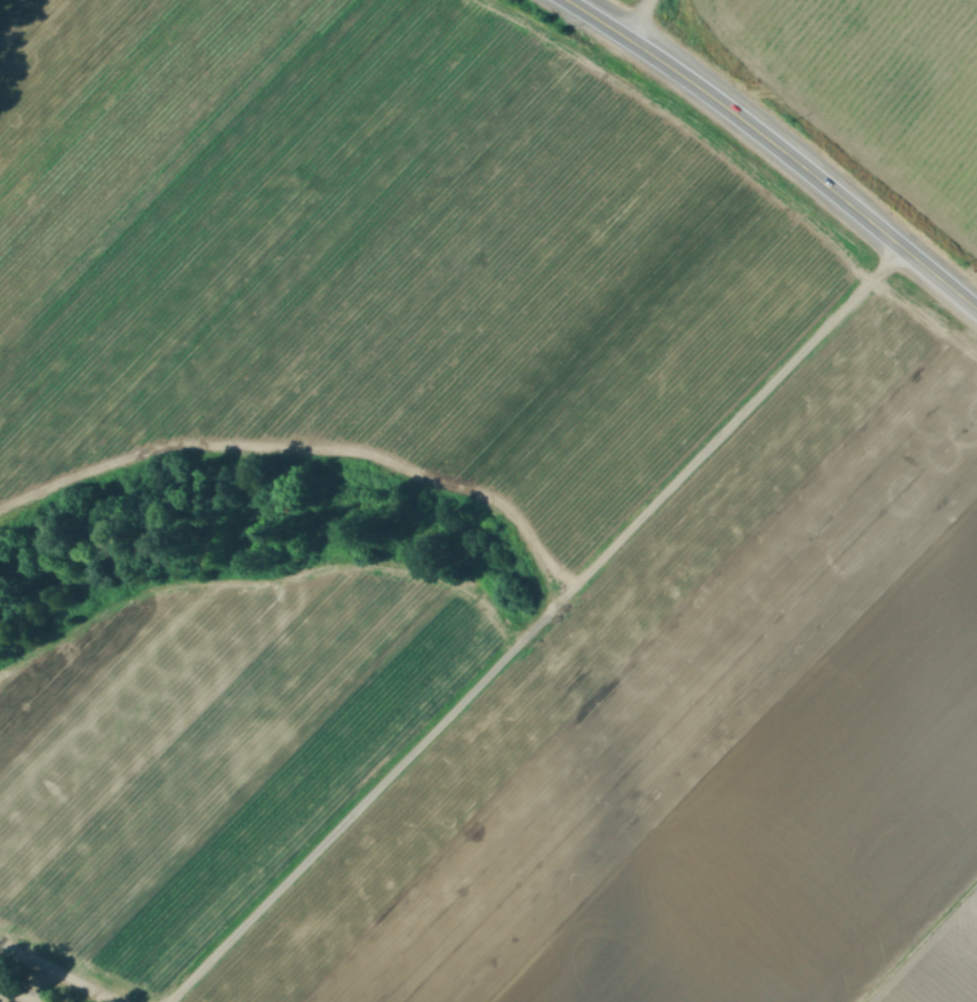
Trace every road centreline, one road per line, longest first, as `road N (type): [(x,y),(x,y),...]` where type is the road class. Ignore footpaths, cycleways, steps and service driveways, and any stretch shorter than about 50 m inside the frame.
road 1 (trunk): [(976,311),(773,144),(564,0)]

